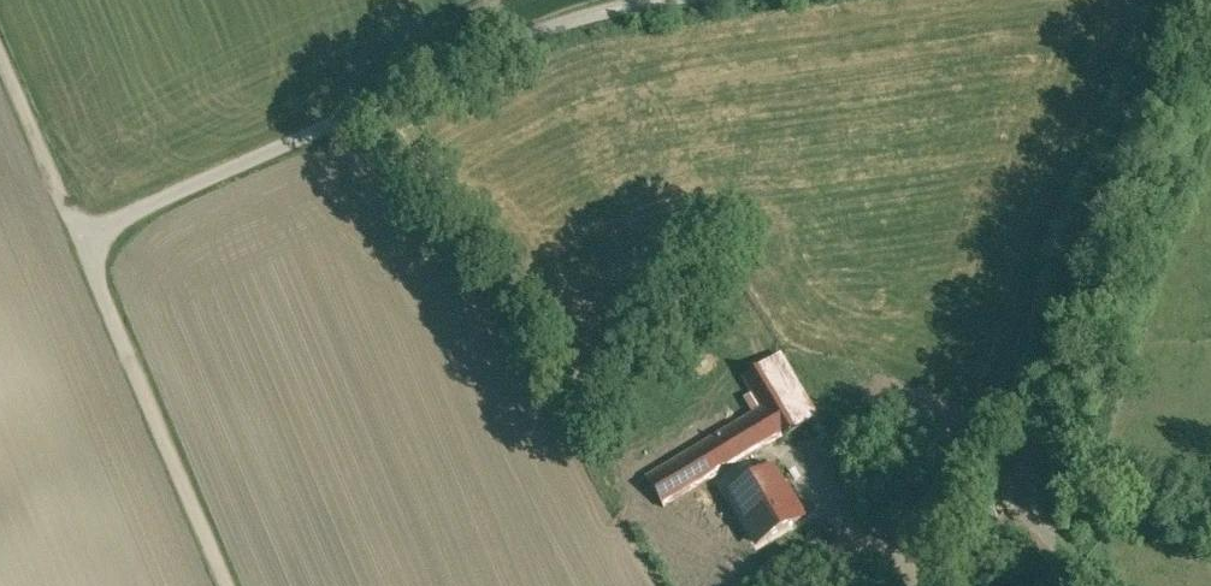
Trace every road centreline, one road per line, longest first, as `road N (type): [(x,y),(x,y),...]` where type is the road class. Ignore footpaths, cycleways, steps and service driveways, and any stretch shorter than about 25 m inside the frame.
road 1 (unclassified): [(737,0),(431,82),(187,174),(72,232)]
road 2 (unclassified): [(1161,0),(1028,473),(1094,585)]
road 3 (track): [(0,65),(221,585)]

